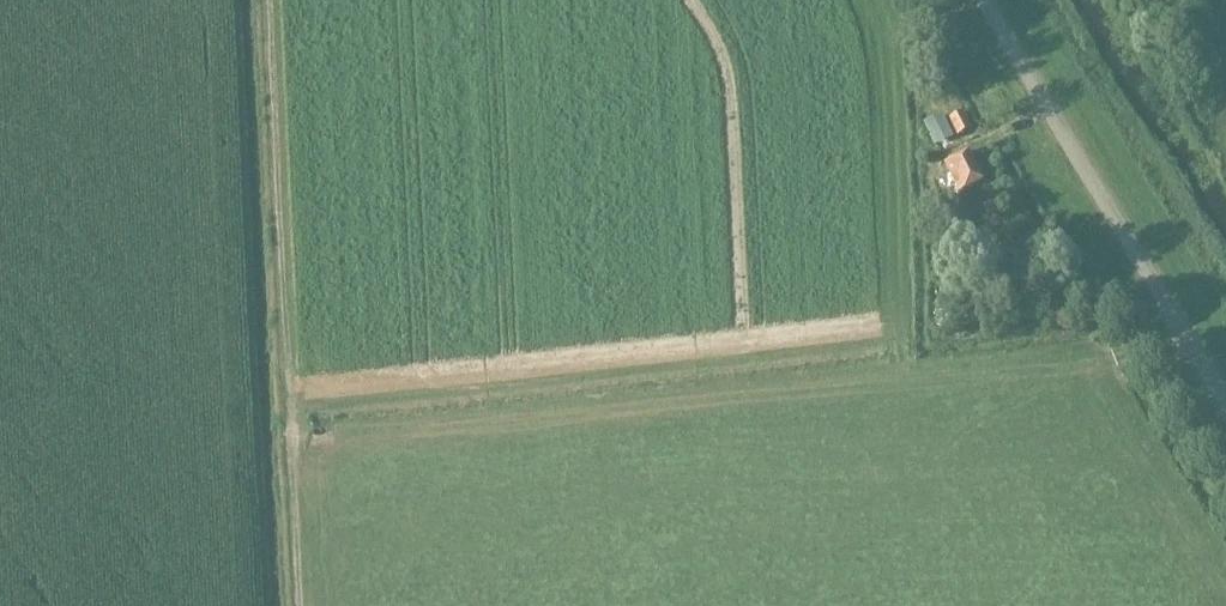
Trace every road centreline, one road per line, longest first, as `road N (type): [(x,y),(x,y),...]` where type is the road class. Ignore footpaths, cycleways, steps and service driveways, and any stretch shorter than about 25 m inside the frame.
road 1 (unclassified): [(1225,407),(978,0)]

